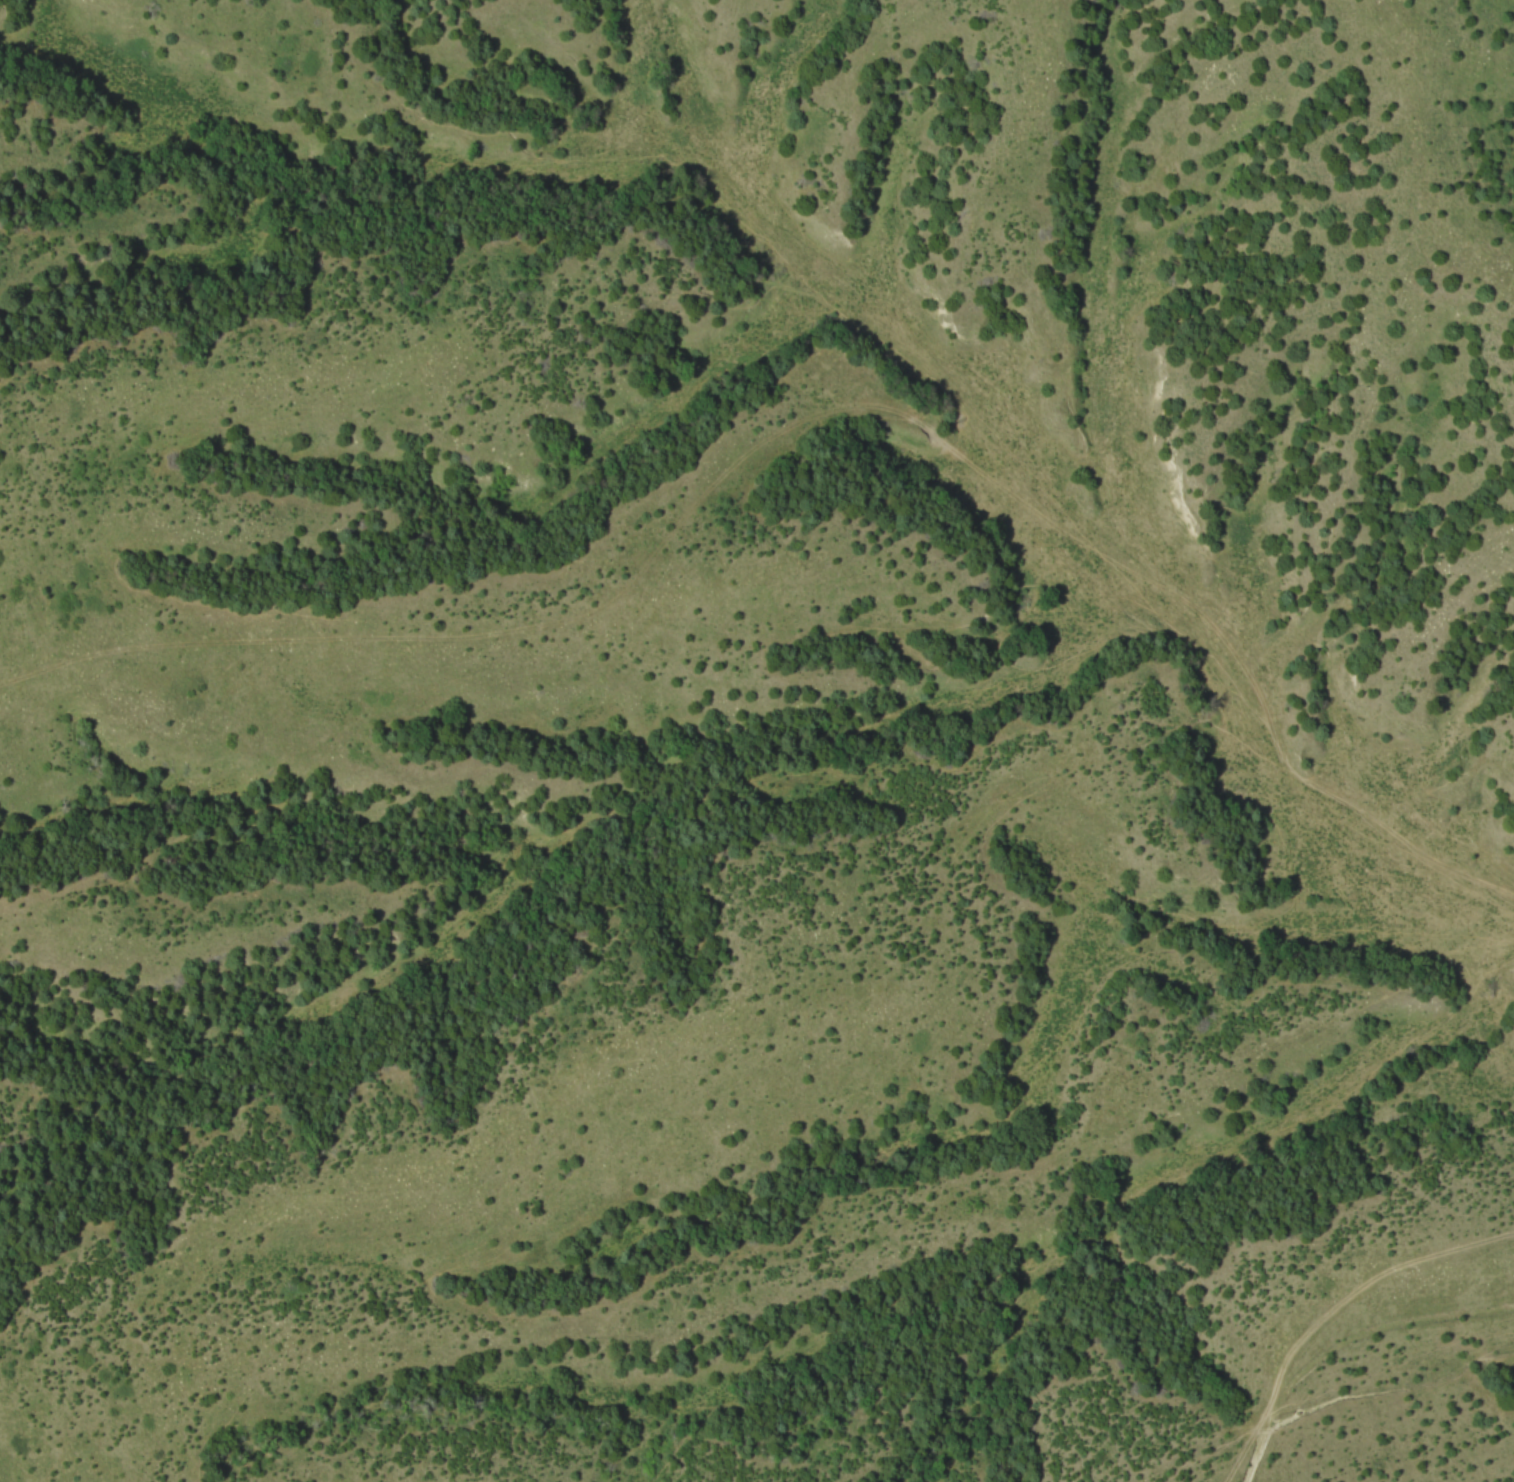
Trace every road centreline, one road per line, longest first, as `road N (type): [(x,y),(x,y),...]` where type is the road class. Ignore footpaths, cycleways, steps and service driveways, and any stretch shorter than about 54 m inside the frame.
road 1 (track): [(1513,1235),(1395,1267),(1307,1329),(1276,1380),(1243,1481)]

